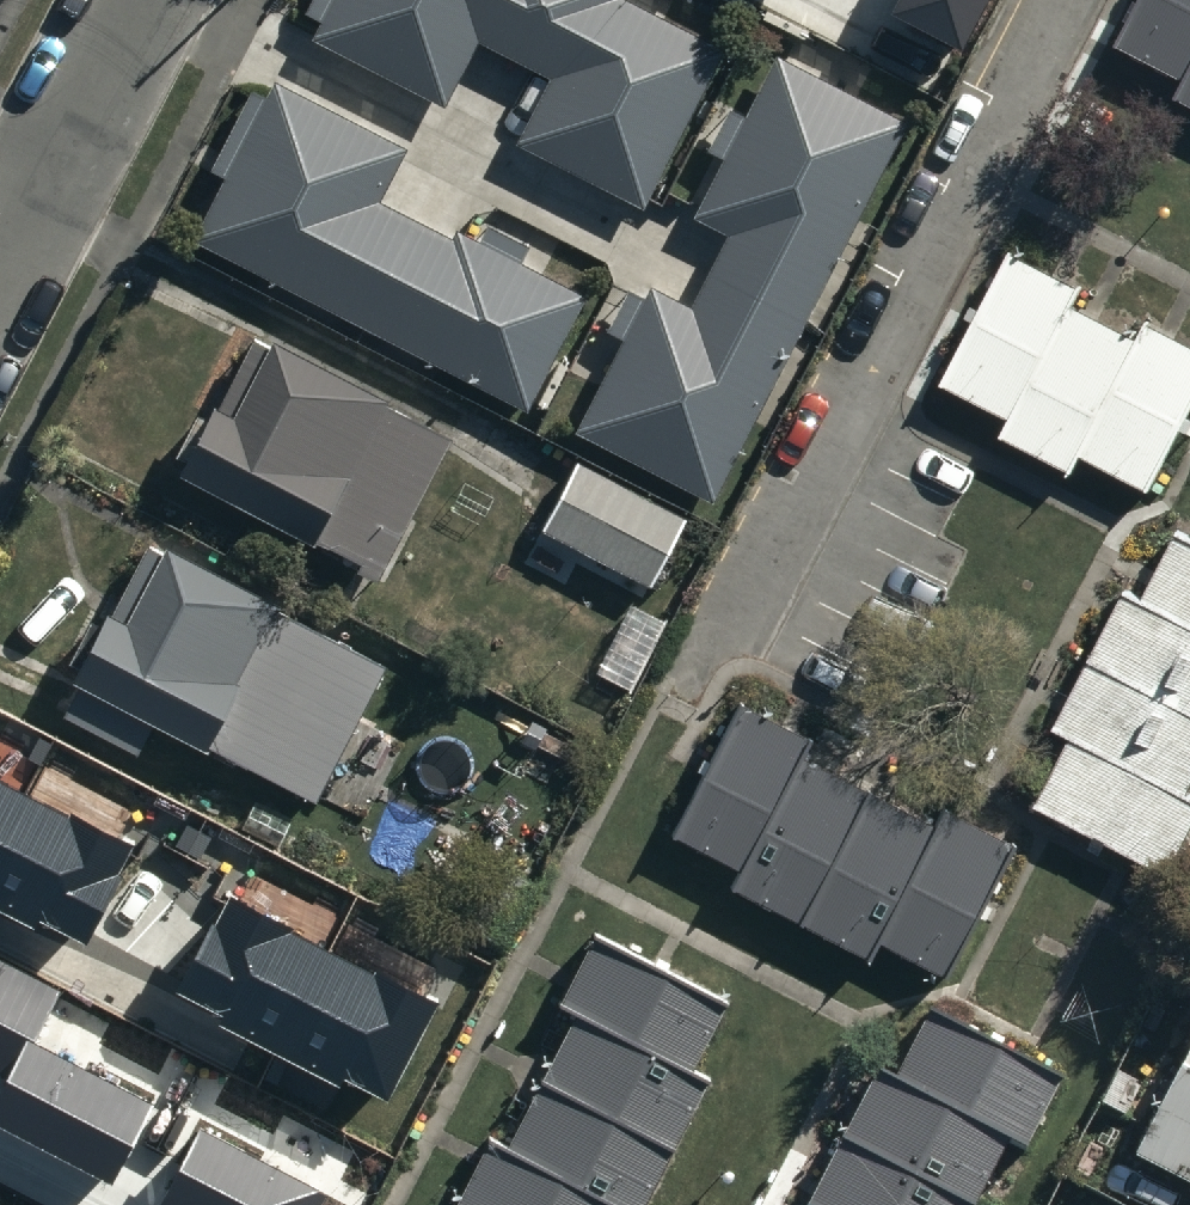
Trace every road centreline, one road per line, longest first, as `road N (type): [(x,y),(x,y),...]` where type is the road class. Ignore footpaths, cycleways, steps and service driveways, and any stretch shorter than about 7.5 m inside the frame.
road 1 (residential): [(0,236),(121,0)]

